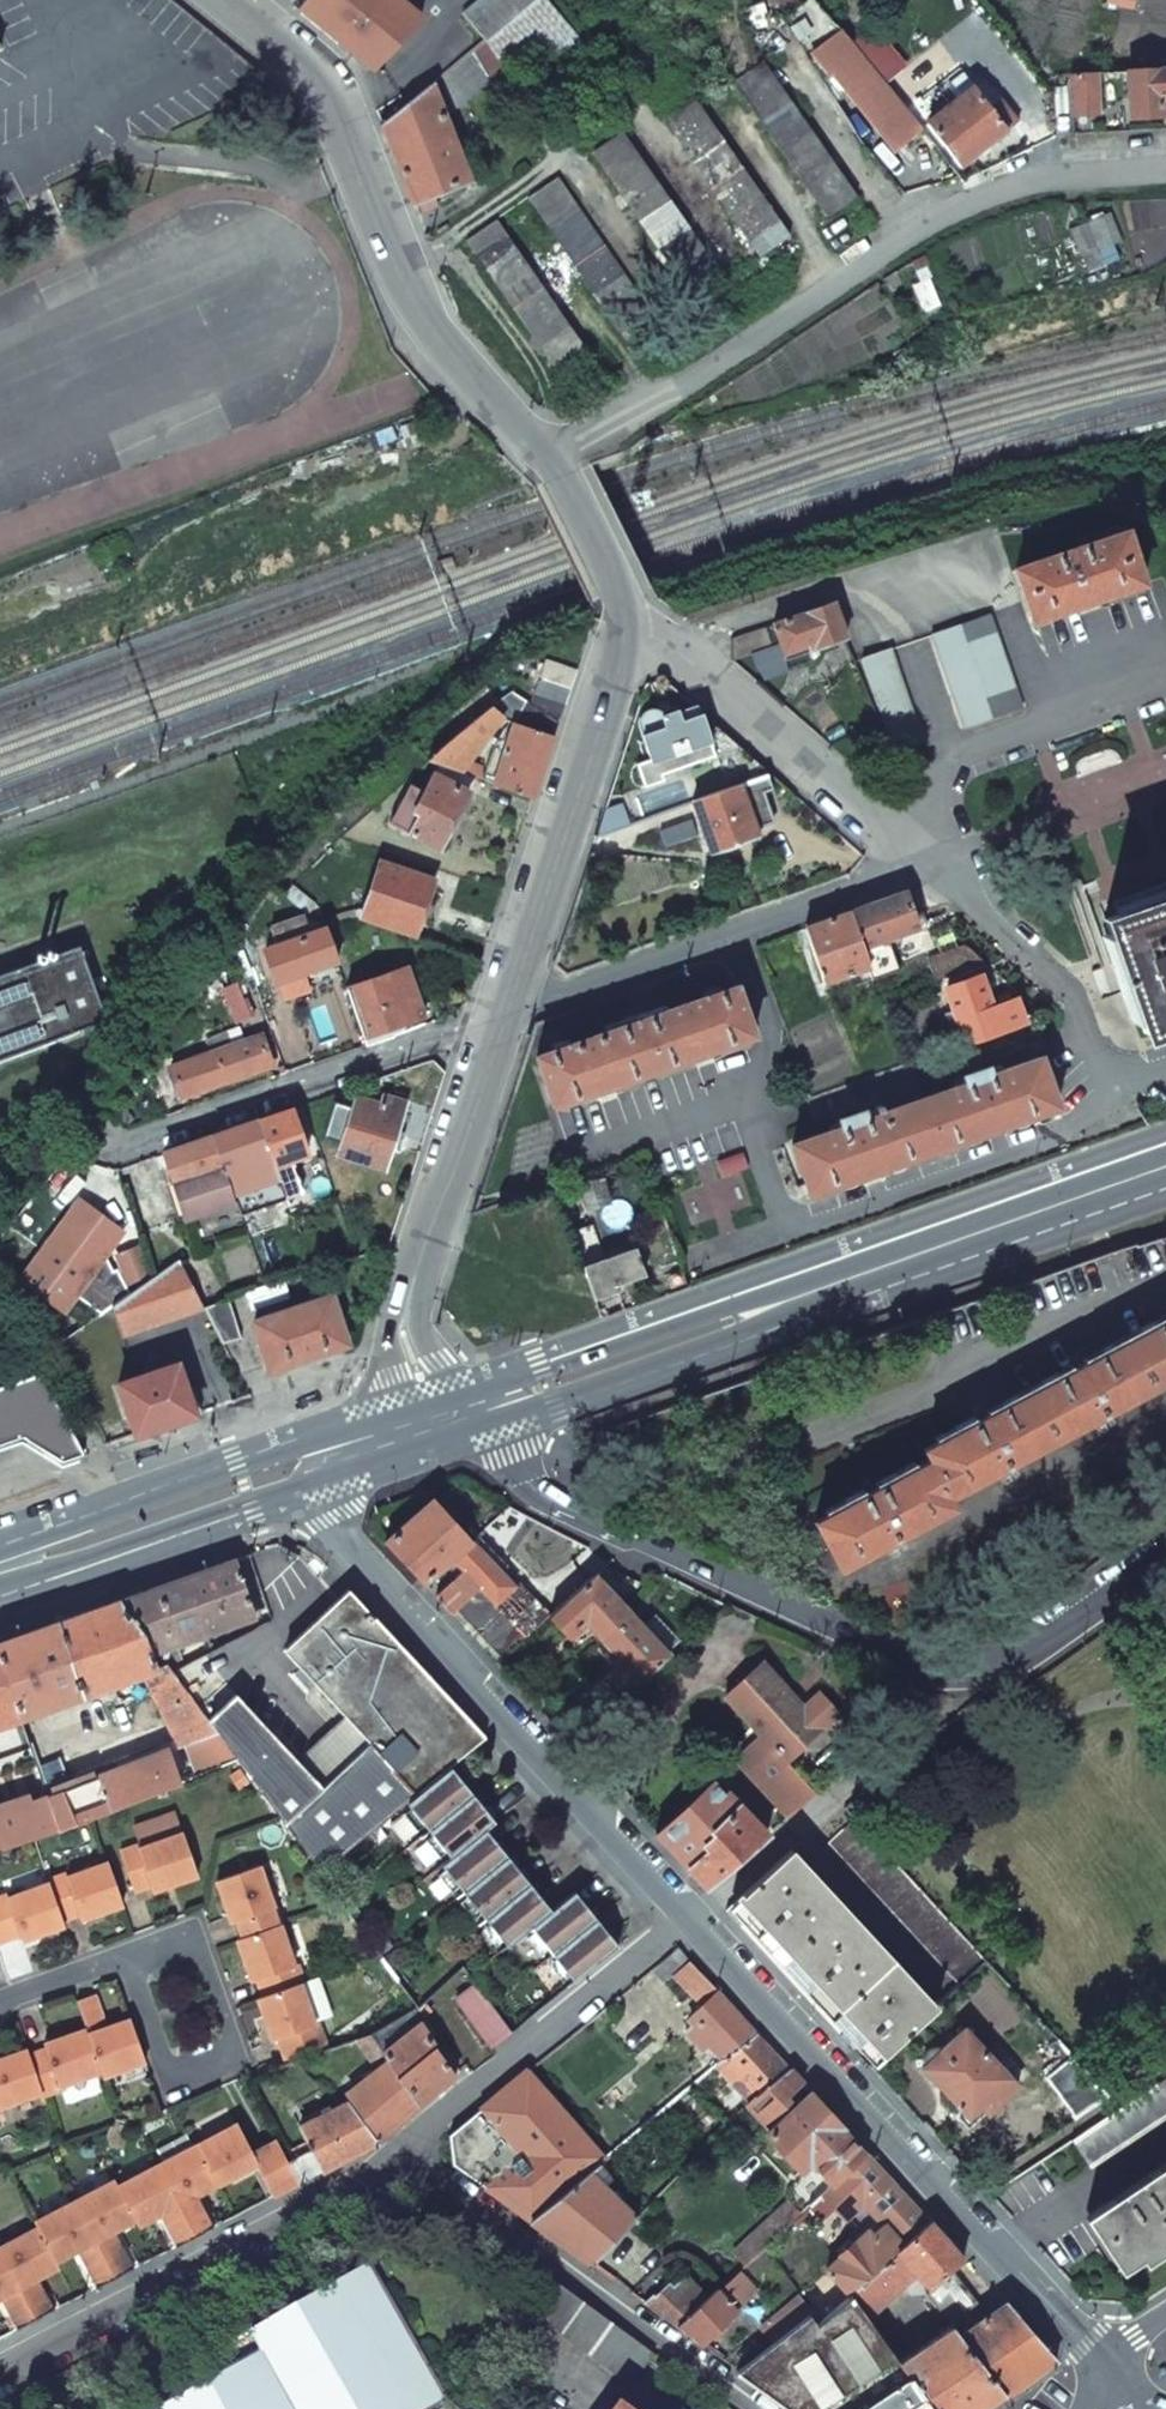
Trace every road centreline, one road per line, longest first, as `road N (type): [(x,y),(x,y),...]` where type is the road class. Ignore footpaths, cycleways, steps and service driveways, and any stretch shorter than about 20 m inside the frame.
road 1 (residential): [(1150,1077),(775,1225),(695,1135),(719,1094),(788,1018),(756,929)]
road 2 (secondary): [(1165,1167),(490,1406)]
road 3 (residential): [(554,454),(978,197),(1049,167),(1165,162)]
road 4 (residential): [(691,1918),(1108,2369)]
road 5 (residential): [(308,1463),(328,1521),(691,1918)]
road 6 (residential): [(217,0),(322,87),(428,326),(460,369),(554,454)]
road 7 (tertiary): [(957,1667),(903,1662),(540,1497),(509,1454),(490,1406)]
road 8 (residential): [(0,2375),(398,2165)]
road 9 (residential): [(398,2165),(444,2175),(765,2408)]
road 10 (residential): [(505,1018),(403,1327),(432,1424)]
road 11 (residential): [(104,1140),(124,1146),(505,1018)]
road 12 (residential): [(626,620),(615,684),(505,1018)]
road 13 (residential): [(398,2165),(691,1918)]
road 14 (residential): [(957,1667),(954,1701),(691,1918)]
road 15 (residential): [(884,851),(937,809),(946,757),(1165,687)]
road 16 (residential): [(1150,1077),(884,851)]
road 17 (residential): [(884,851),(685,657),(626,620)]
road 18 (secondary): [(308,1463),(0,1570)]
road 19 (residential): [(505,1018),(756,929)]
road 20 (tertiary): [(1165,1549),(1013,1658),(957,1667)]
road 21 (residential): [(554,454),(626,620)]
road 22 (residential): [(756,929),(860,892),(884,851)]
road 23 (secondary): [(432,1424),(308,1463)]

